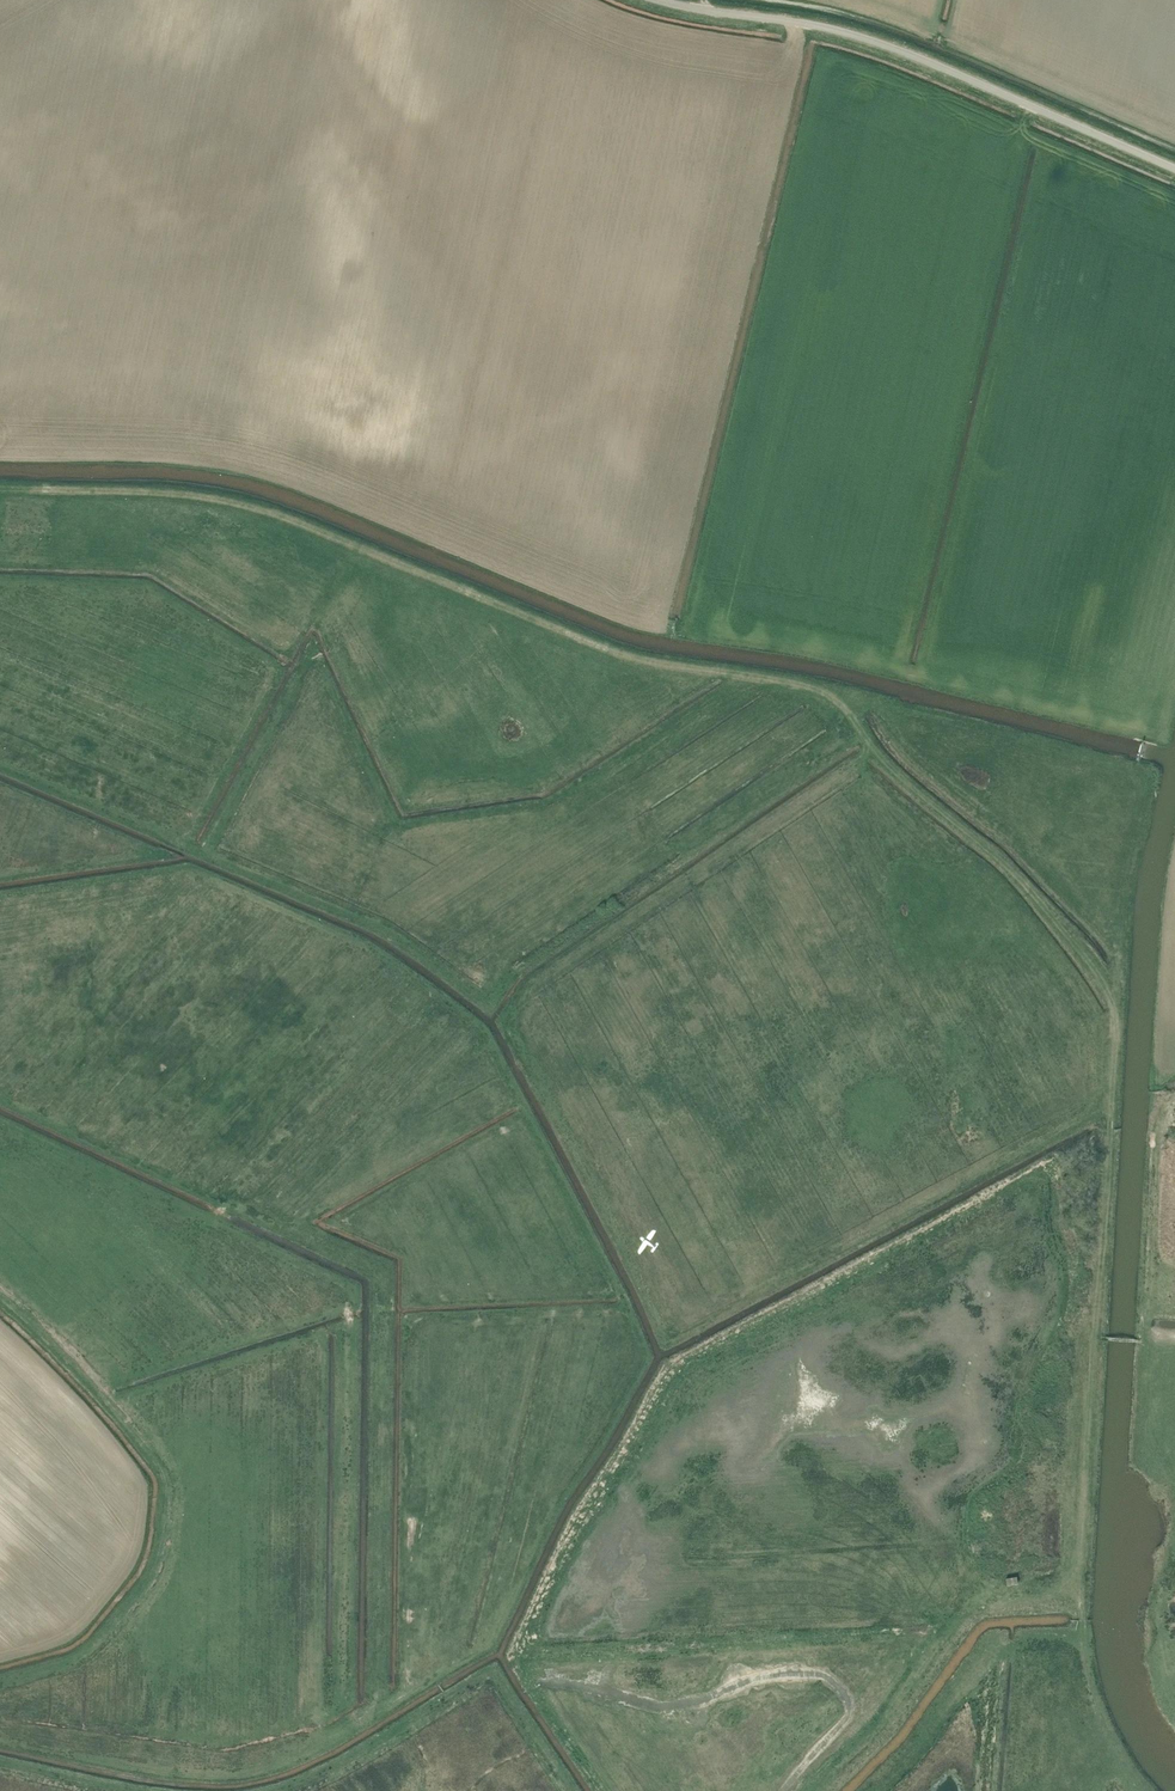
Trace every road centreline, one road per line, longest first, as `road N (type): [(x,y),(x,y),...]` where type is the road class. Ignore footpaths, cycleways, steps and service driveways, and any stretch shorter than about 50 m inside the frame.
road 1 (unclassified): [(1174,171),(855,35),(652,0)]

